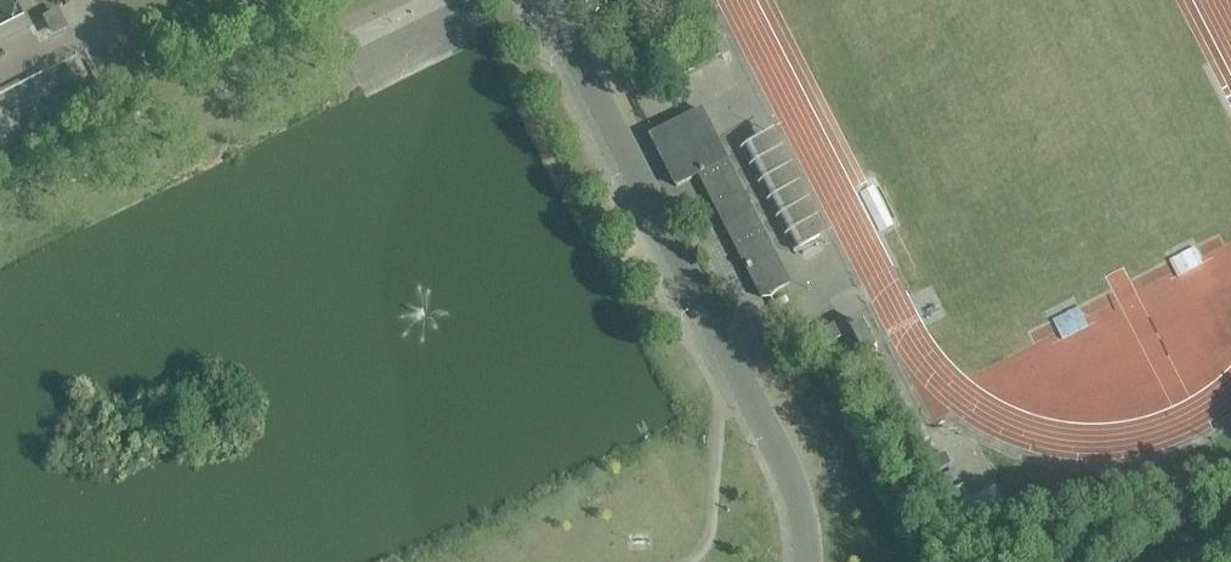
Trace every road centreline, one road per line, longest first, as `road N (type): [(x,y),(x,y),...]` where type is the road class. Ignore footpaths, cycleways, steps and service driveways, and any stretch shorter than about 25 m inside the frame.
road 1 (residential): [(798,561),(784,479),(764,432),(545,0)]

